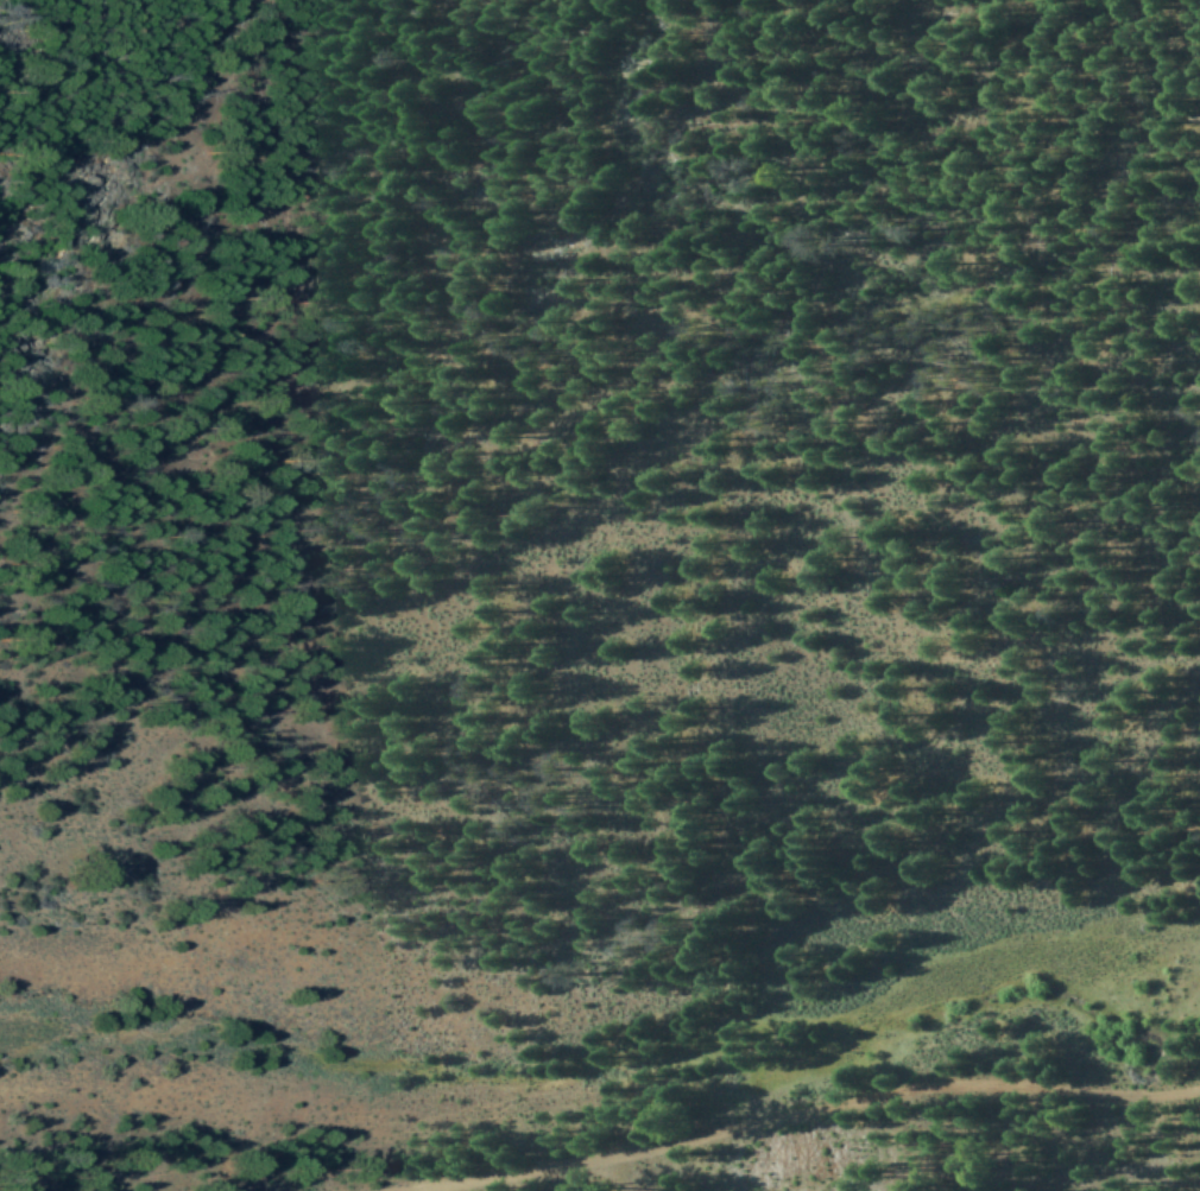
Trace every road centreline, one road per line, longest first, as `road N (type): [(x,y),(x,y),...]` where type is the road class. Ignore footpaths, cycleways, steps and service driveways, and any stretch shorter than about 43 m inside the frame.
road 1 (track): [(1199,975),(1034,984),(782,957),(629,999)]
road 2 (track): [(481,1190),(544,1089),(629,1062)]

